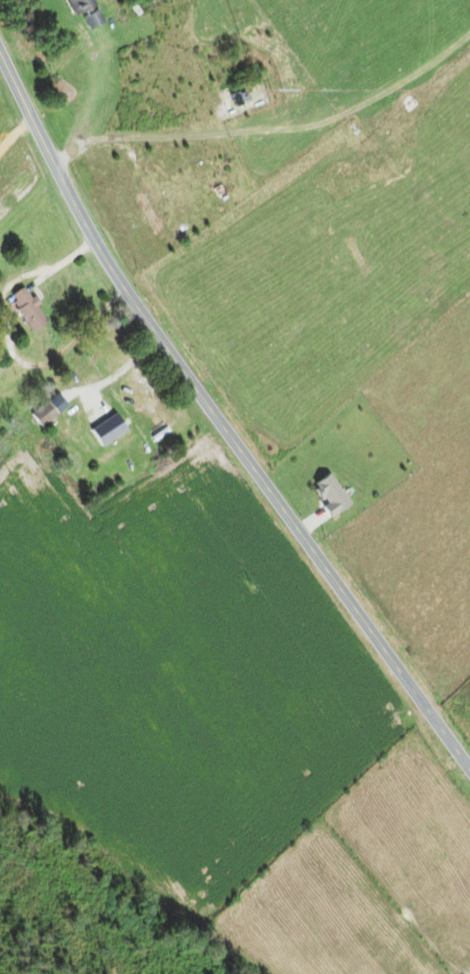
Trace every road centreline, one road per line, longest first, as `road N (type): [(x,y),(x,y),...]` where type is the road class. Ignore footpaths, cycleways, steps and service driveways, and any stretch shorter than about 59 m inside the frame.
road 1 (residential): [(469,769),(102,252),(0,53)]

